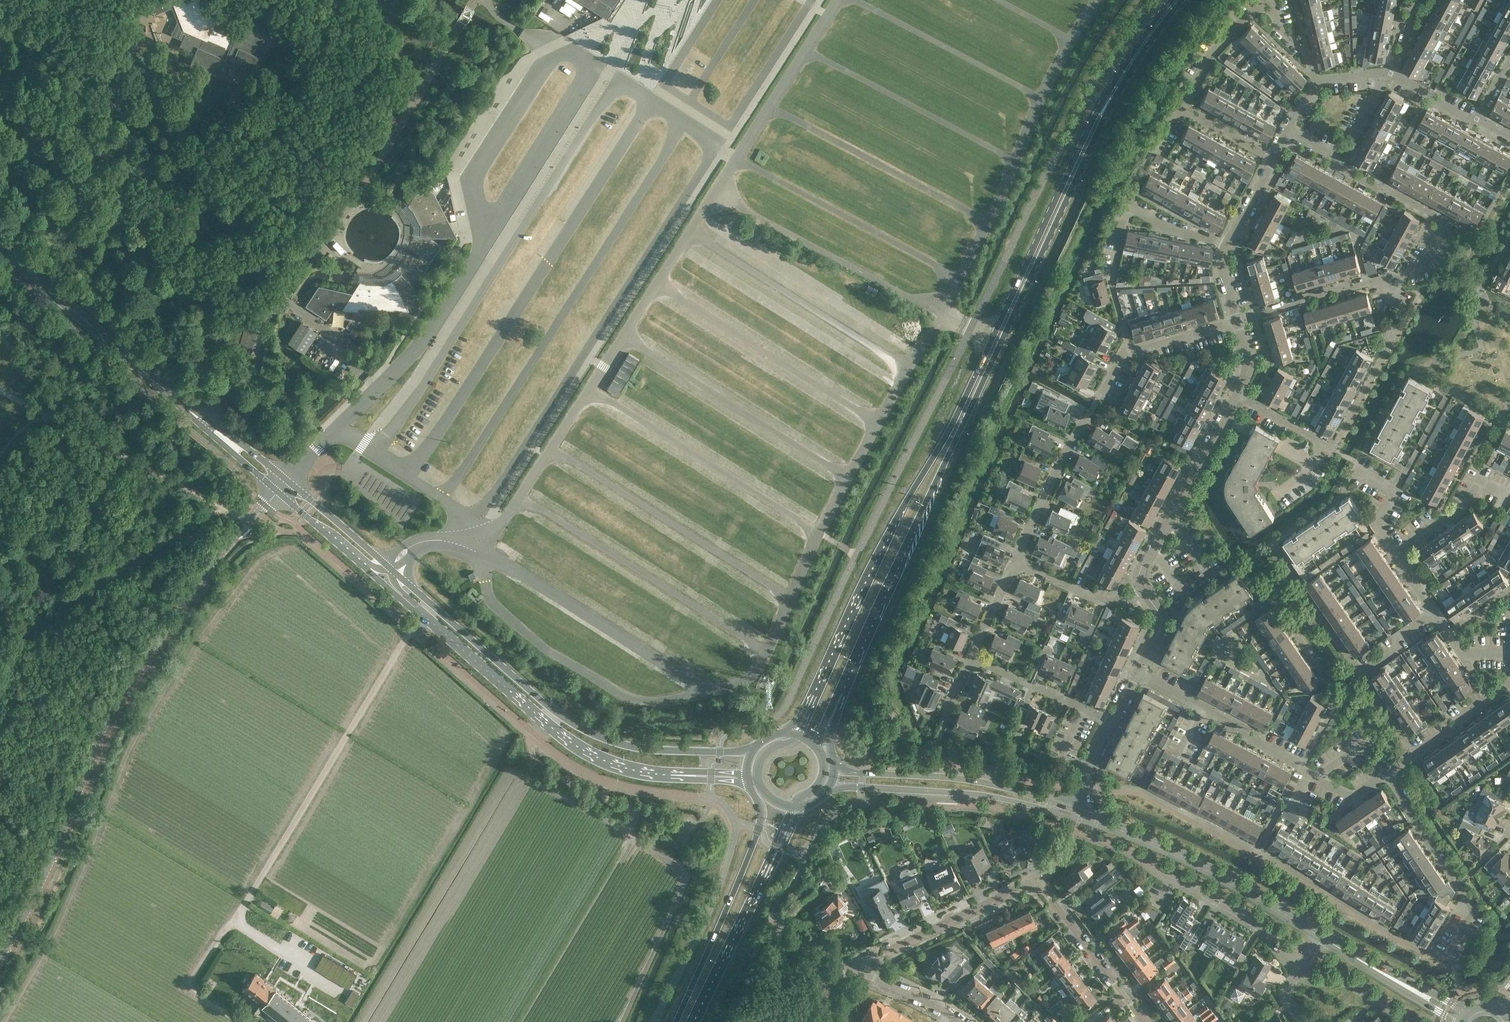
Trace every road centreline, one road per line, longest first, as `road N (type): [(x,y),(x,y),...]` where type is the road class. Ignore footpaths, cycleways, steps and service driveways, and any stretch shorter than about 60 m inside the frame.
road 1 (primary): [(1109,97),(813,695)]
road 2 (primary): [(841,695),(1109,97)]
road 3 (secondary): [(752,751),(626,745),(561,716),(287,479)]
road 4 (secondary): [(277,490),(576,746),(627,769),(687,775)]
road 5 (tertiary): [(0,958),(115,705),(233,541)]
road 6 (residential): [(1237,320),(1381,282),(1393,286),(1423,267),(1445,224),(1289,128)]
road 7 (track): [(514,1021),(634,819),(537,761),(533,732),(551,708)]
road 8 (residential): [(1143,1021),(1037,882),(861,965)]
road 9 (residential): [(1386,773),(1352,797),(1138,673)]
road 10 (secondary): [(1322,939),(1231,882),(1073,814)]
road 11 (secondary): [(205,422),(0,246)]
road 12 (track): [(0,648),(220,505)]
road 13 (primary): [(749,785),(761,821),(675,1021)]
road 14 (secondary): [(828,788),(980,795),(1073,814)]
road 15 (secondary): [(1073,814),(977,781),(835,768)]
road 16 (residential): [(1142,588),(1145,557),(1236,395)]
road 17 (residential): [(1448,952),(1472,910),(1386,773)]
road 18 (primary): [(696,1021),(769,866)]
road 19 (residential): [(1098,397),(1123,352),(1237,320)]
road 20 (residential): [(1509,653),(1461,653),(1396,554)]
road 21 (residential): [(1014,562),(1088,415)]
road 22 (residential): [(1298,971),(1262,928),(1172,878)]
road 23 (residential): [(1112,722),(971,658)]
road 24 (residential): [(1386,773),(1509,684)]
road 25 (residential): [(1014,562),(1107,602),(1142,588)]
road 26 (residential): [(1263,0),(1213,51),(1184,109)]

